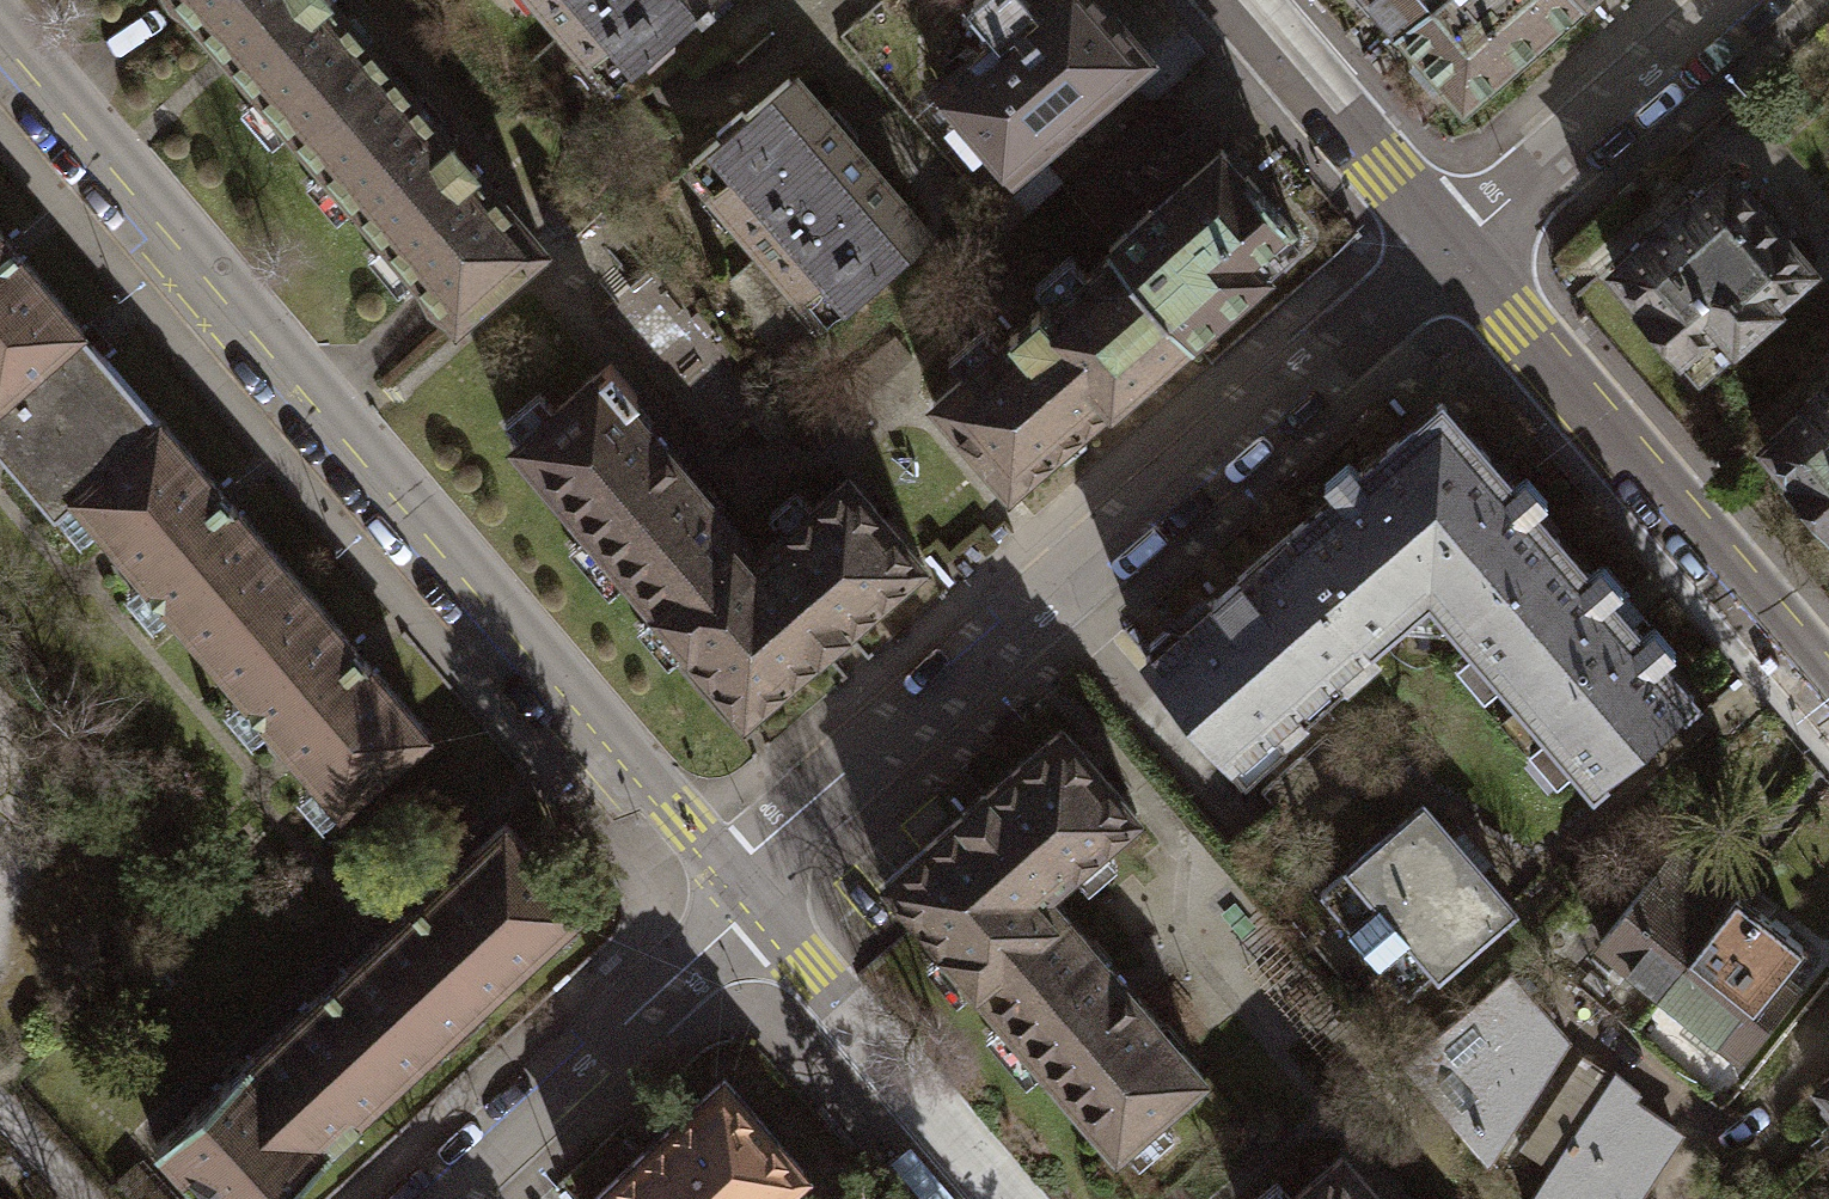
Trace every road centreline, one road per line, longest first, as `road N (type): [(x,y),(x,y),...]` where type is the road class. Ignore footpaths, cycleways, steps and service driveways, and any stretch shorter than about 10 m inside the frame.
road 1 (residential): [(0,13),(735,870)]
road 2 (residential): [(1450,248),(735,870)]
road 3 (residential): [(1828,686),(1450,248)]
road 4 (residential): [(436,1198),(760,900)]
road 5 (residential): [(760,900),(1006,1198)]
road 6 (residential): [(1737,0),(1450,248)]
road 7 (residential): [(1450,248),(1241,0)]

